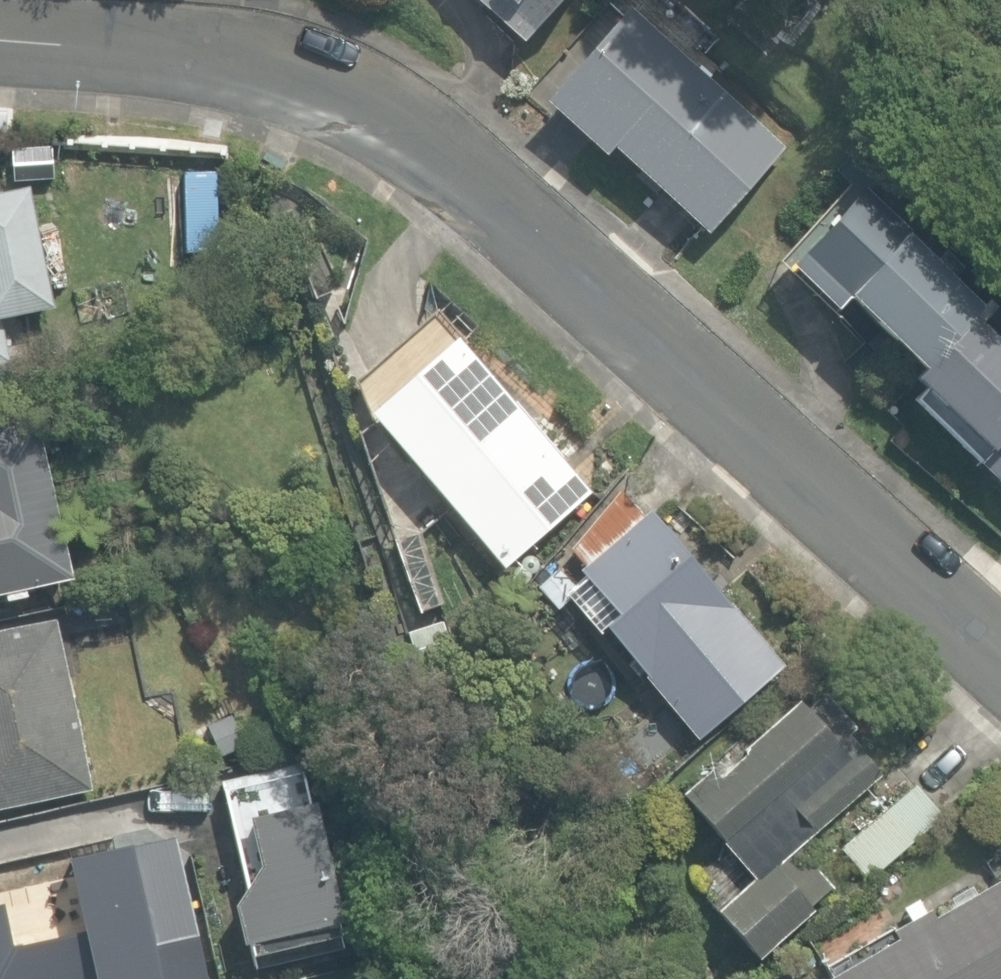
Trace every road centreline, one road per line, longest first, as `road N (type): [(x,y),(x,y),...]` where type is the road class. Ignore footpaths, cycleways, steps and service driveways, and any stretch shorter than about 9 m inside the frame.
road 1 (unclassified): [(1000,653),(467,168),(337,88),(176,37),(0,21)]

